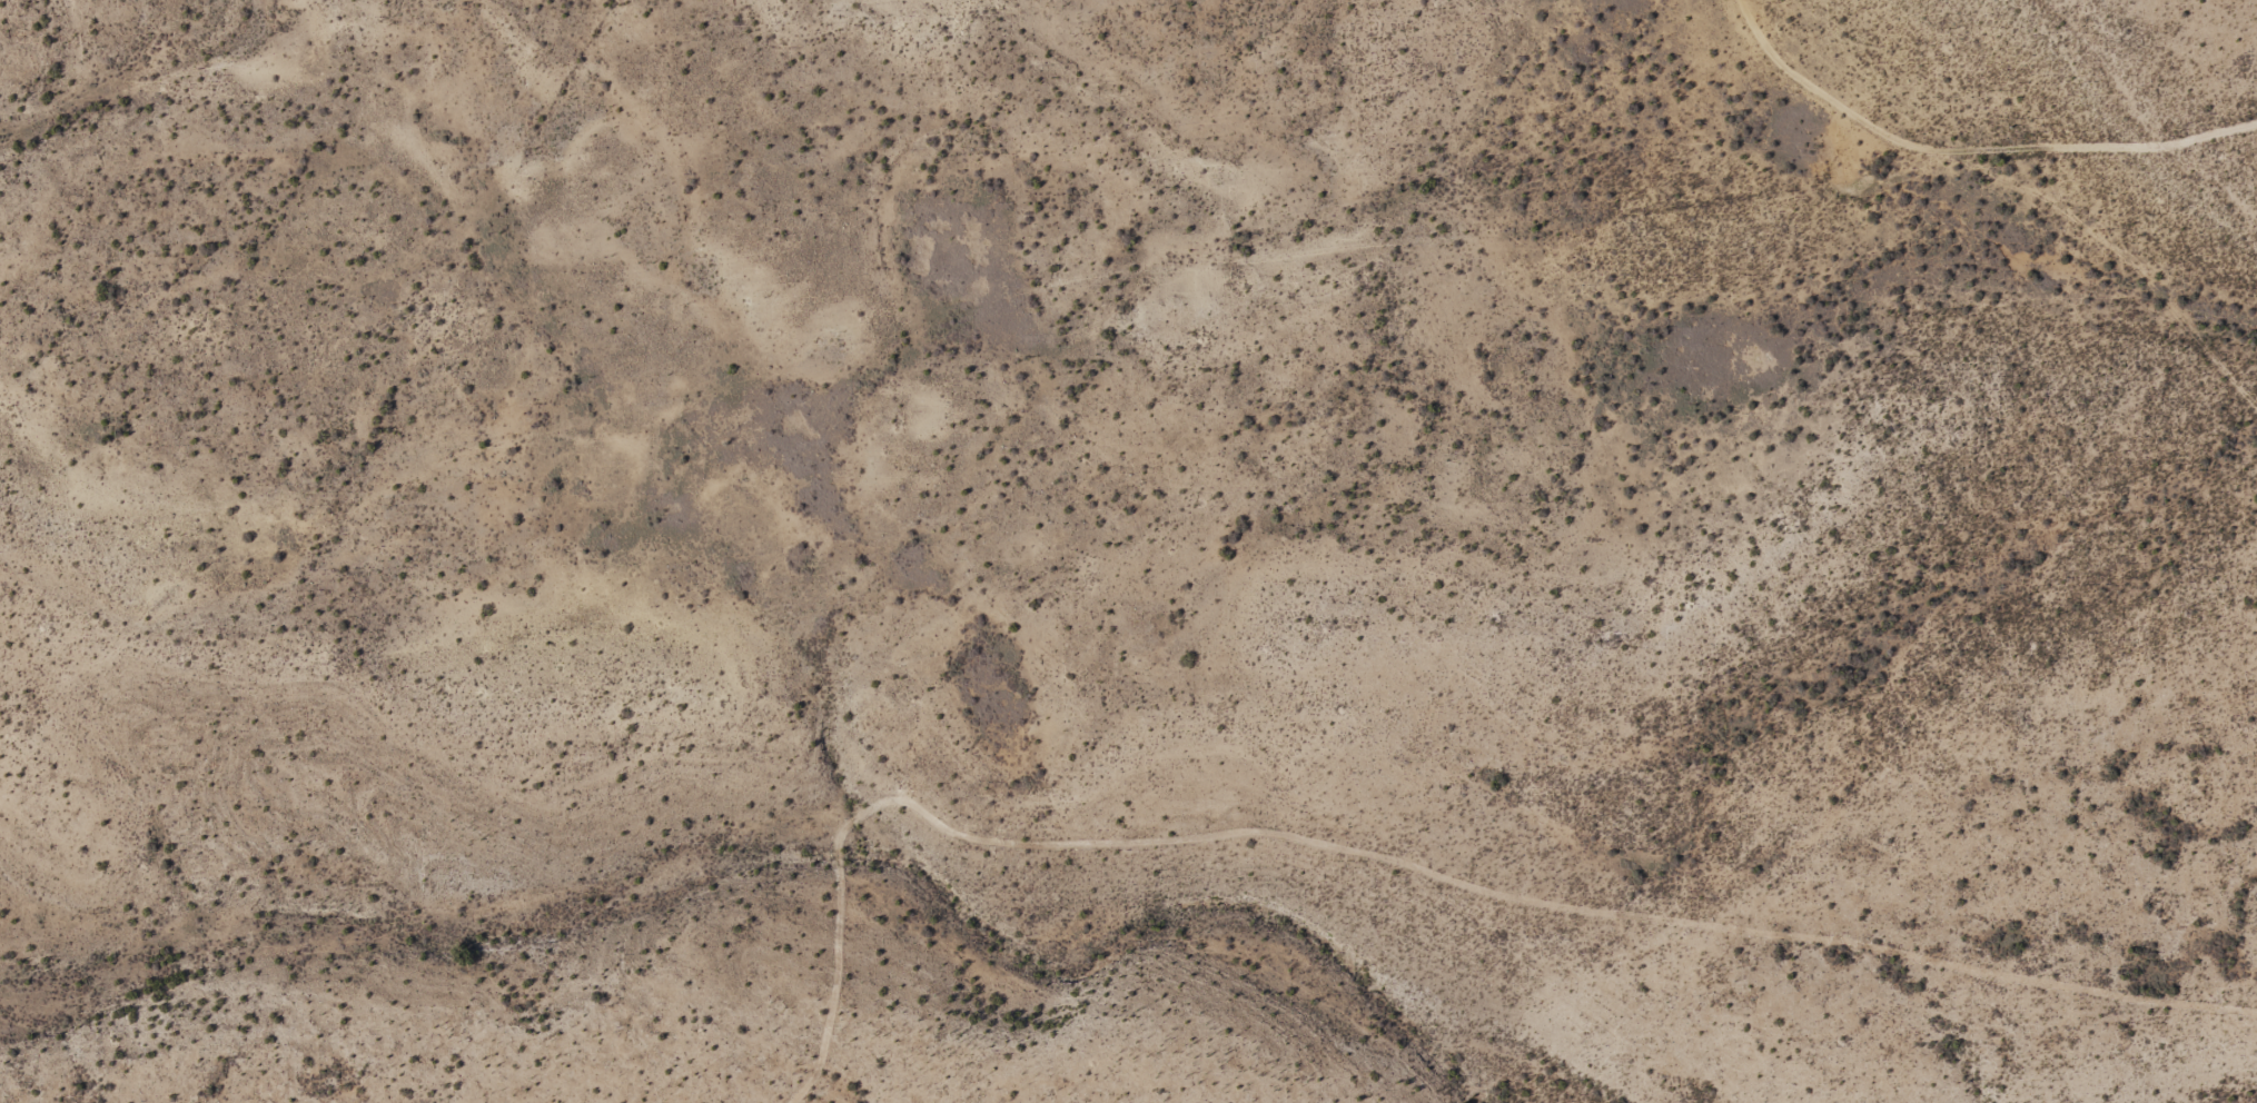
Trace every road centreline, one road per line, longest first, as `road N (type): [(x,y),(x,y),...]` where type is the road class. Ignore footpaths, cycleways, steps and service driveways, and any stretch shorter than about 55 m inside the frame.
road 1 (residential): [(2256,23),(2109,62),(1897,62),(1796,29),(1768,0)]

